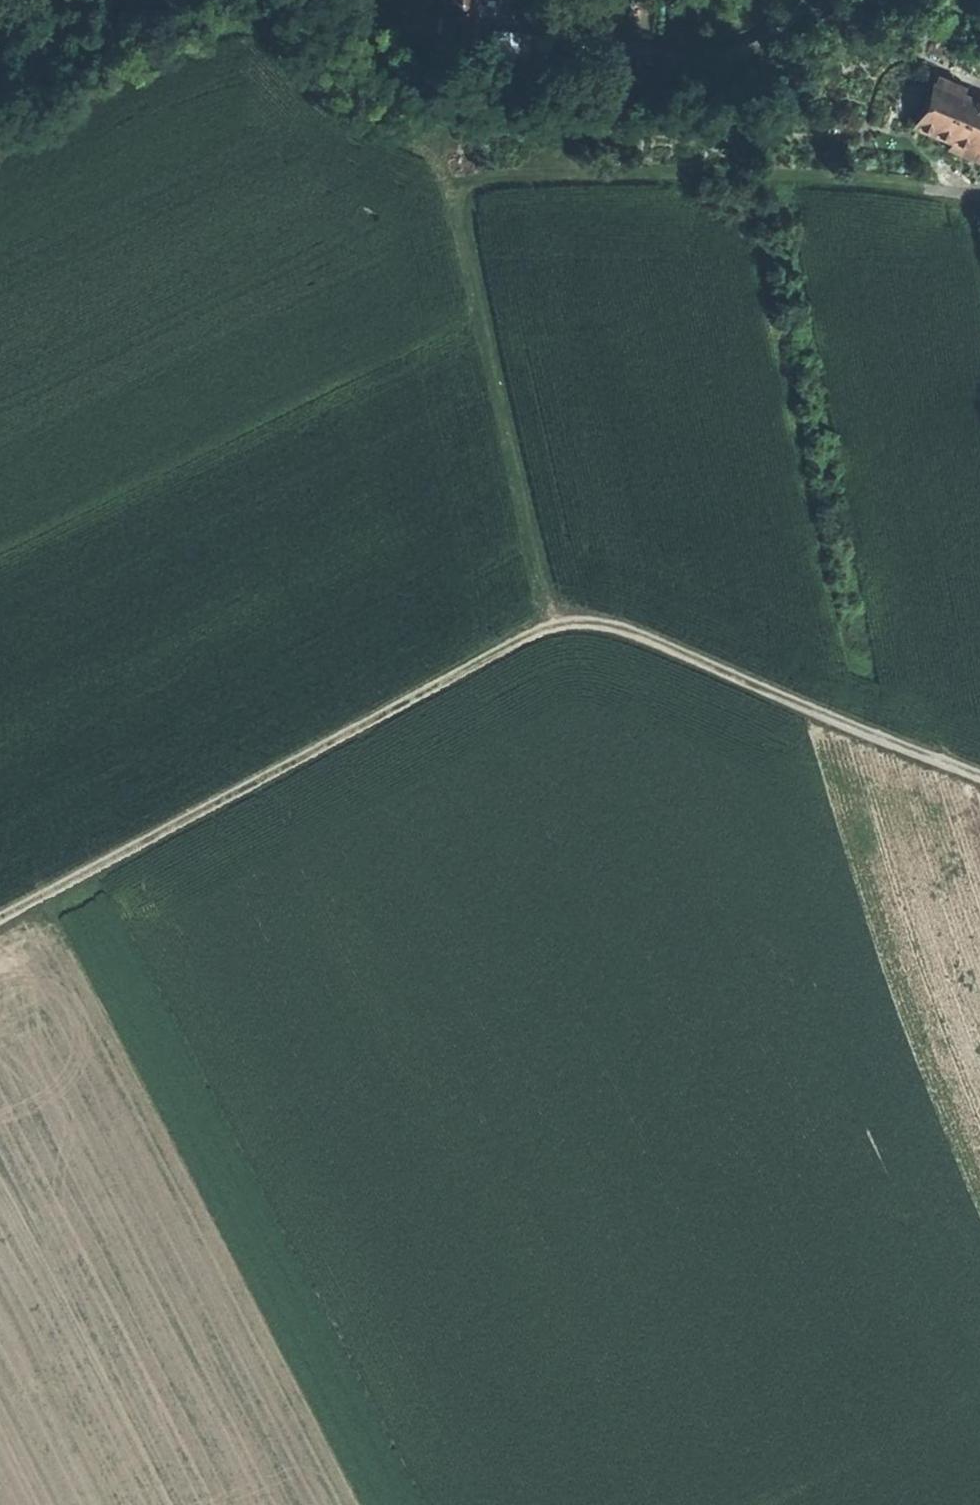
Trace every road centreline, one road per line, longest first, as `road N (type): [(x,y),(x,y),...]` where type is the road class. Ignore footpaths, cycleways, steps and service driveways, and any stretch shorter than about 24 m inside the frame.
road 1 (unclassified): [(979,776),(637,635),(556,625),(0,915)]

